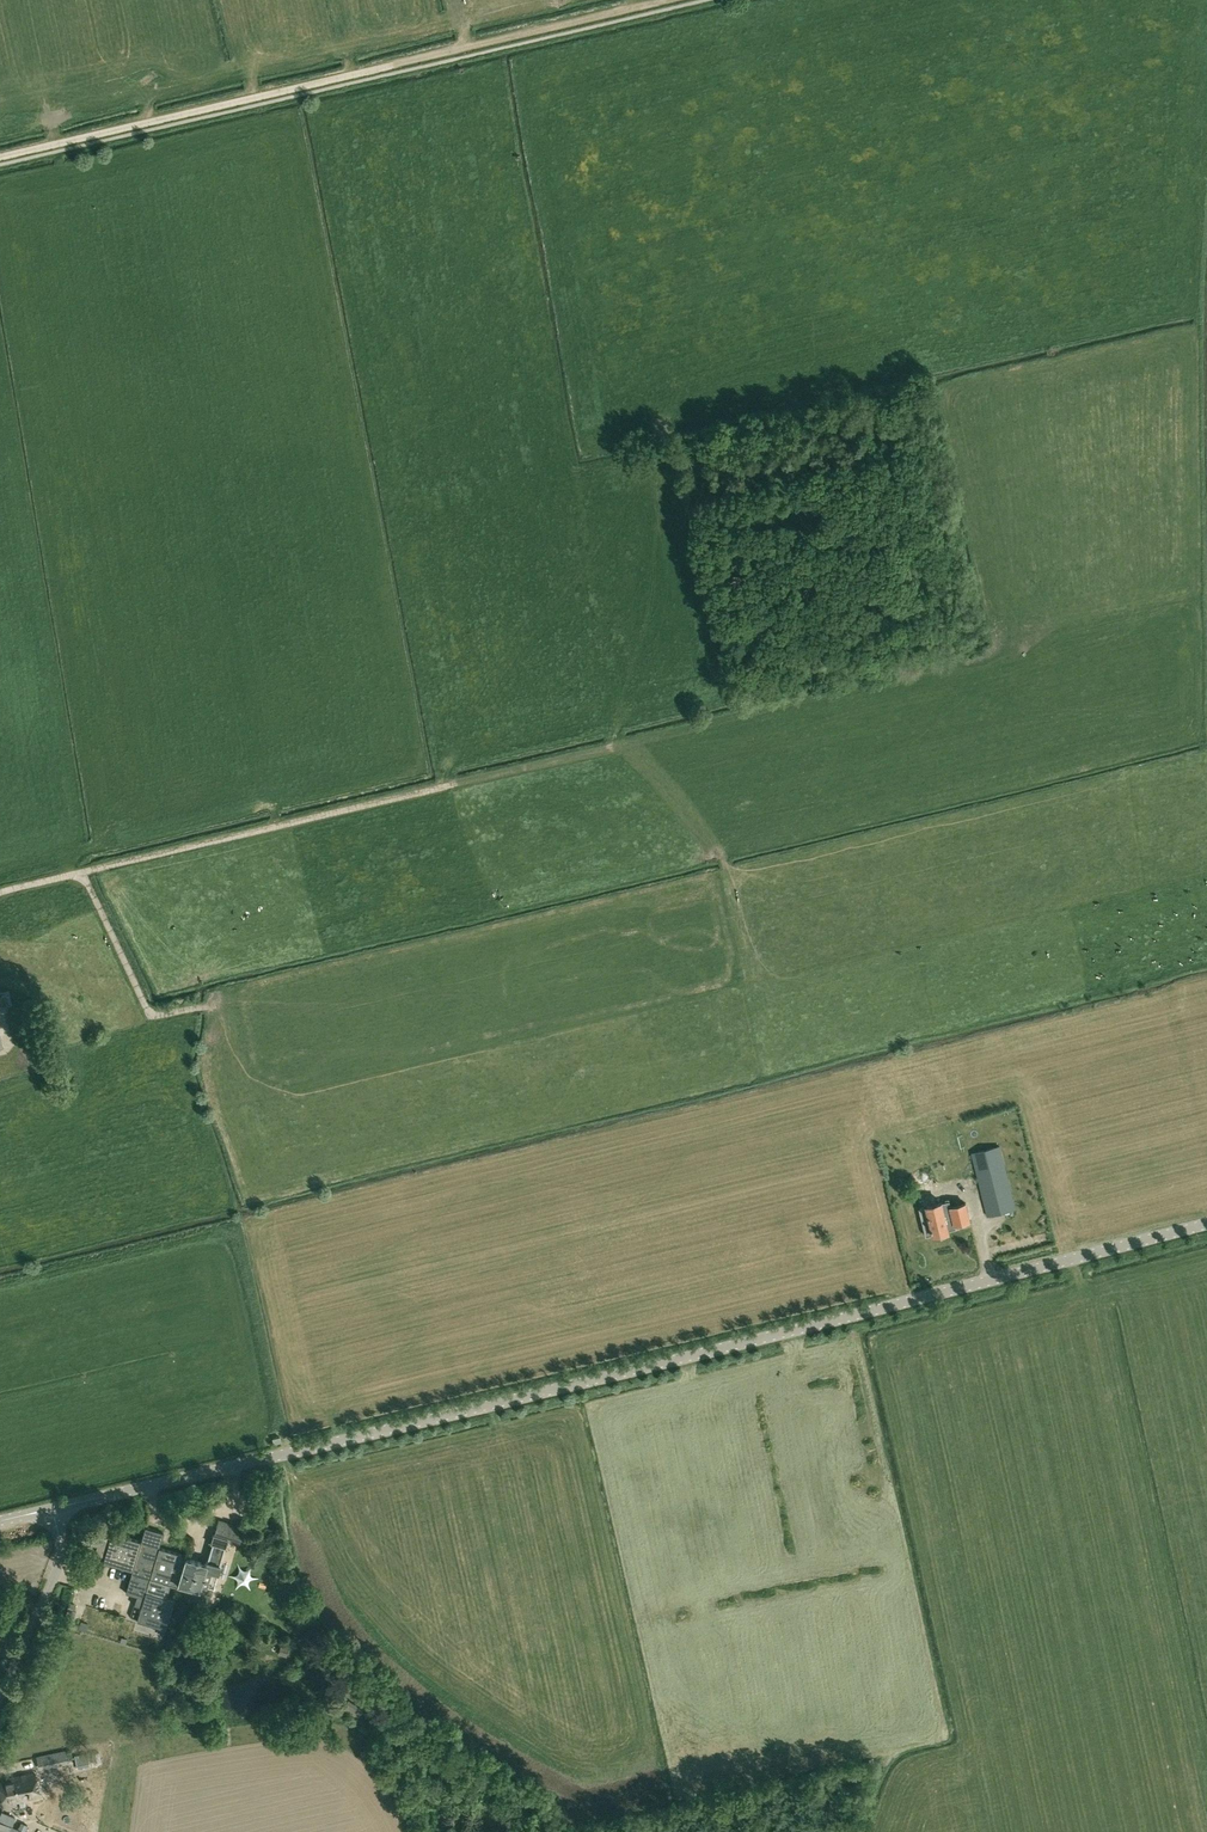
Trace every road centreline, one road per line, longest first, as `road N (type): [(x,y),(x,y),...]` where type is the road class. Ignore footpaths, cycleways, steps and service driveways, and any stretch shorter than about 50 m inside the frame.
road 1 (tertiary): [(0,1522),(1206,1223)]
road 2 (track): [(0,157),(673,0)]
road 3 (track): [(0,1704),(45,1620),(61,1543),(57,1508)]

